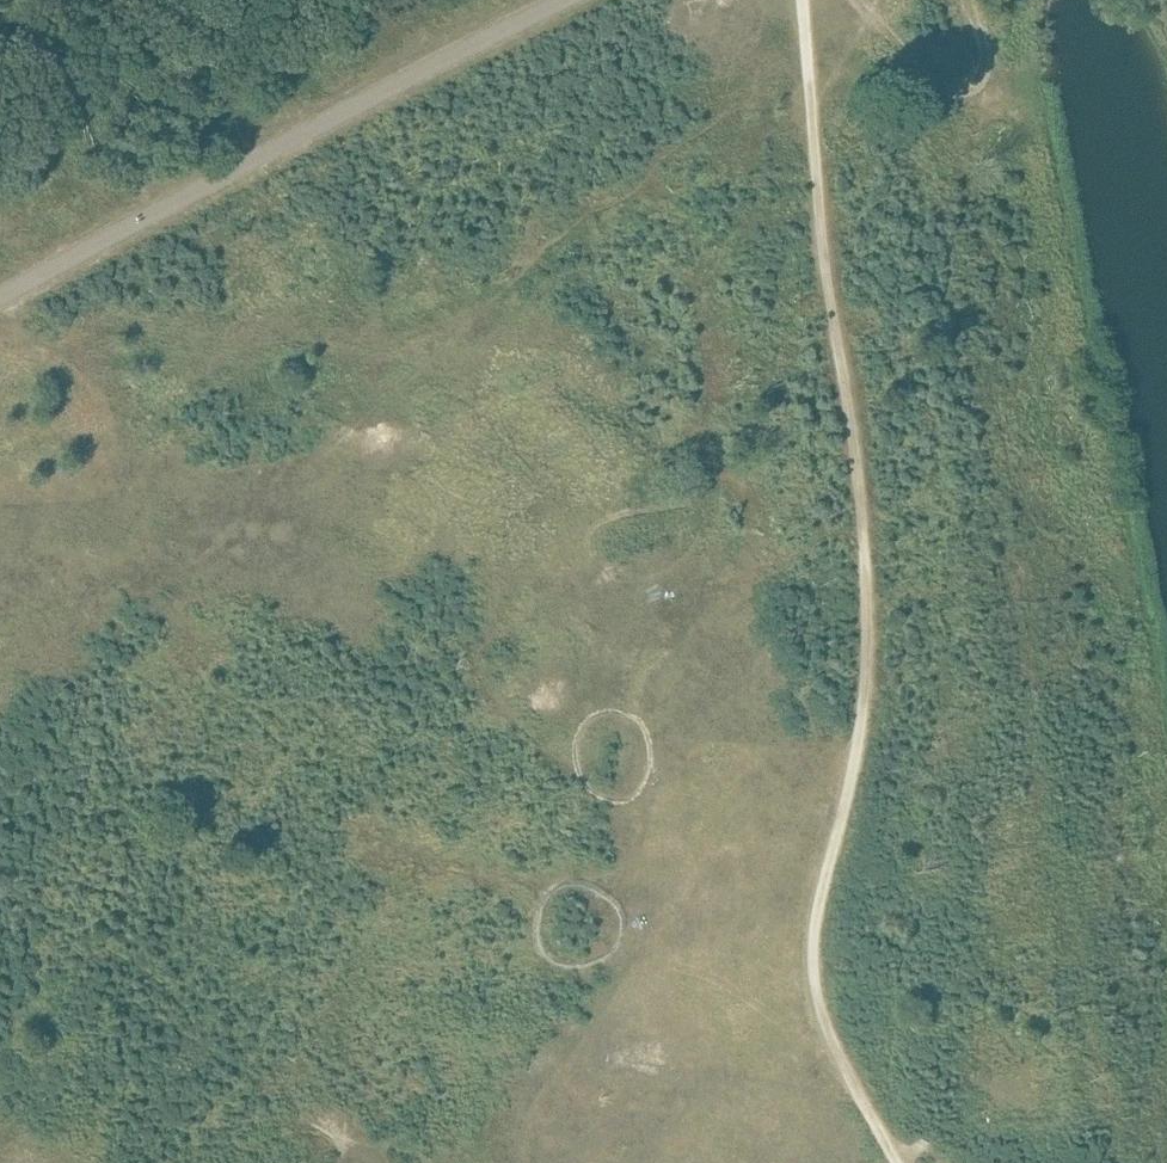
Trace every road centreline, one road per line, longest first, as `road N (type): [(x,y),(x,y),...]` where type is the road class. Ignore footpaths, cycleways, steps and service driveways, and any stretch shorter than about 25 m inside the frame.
road 1 (track): [(802,0),(823,260),(852,426),(868,622),(866,692),(817,909),(814,976),(853,1085),(898,1162)]
road 2 (track): [(564,0),(0,295)]

